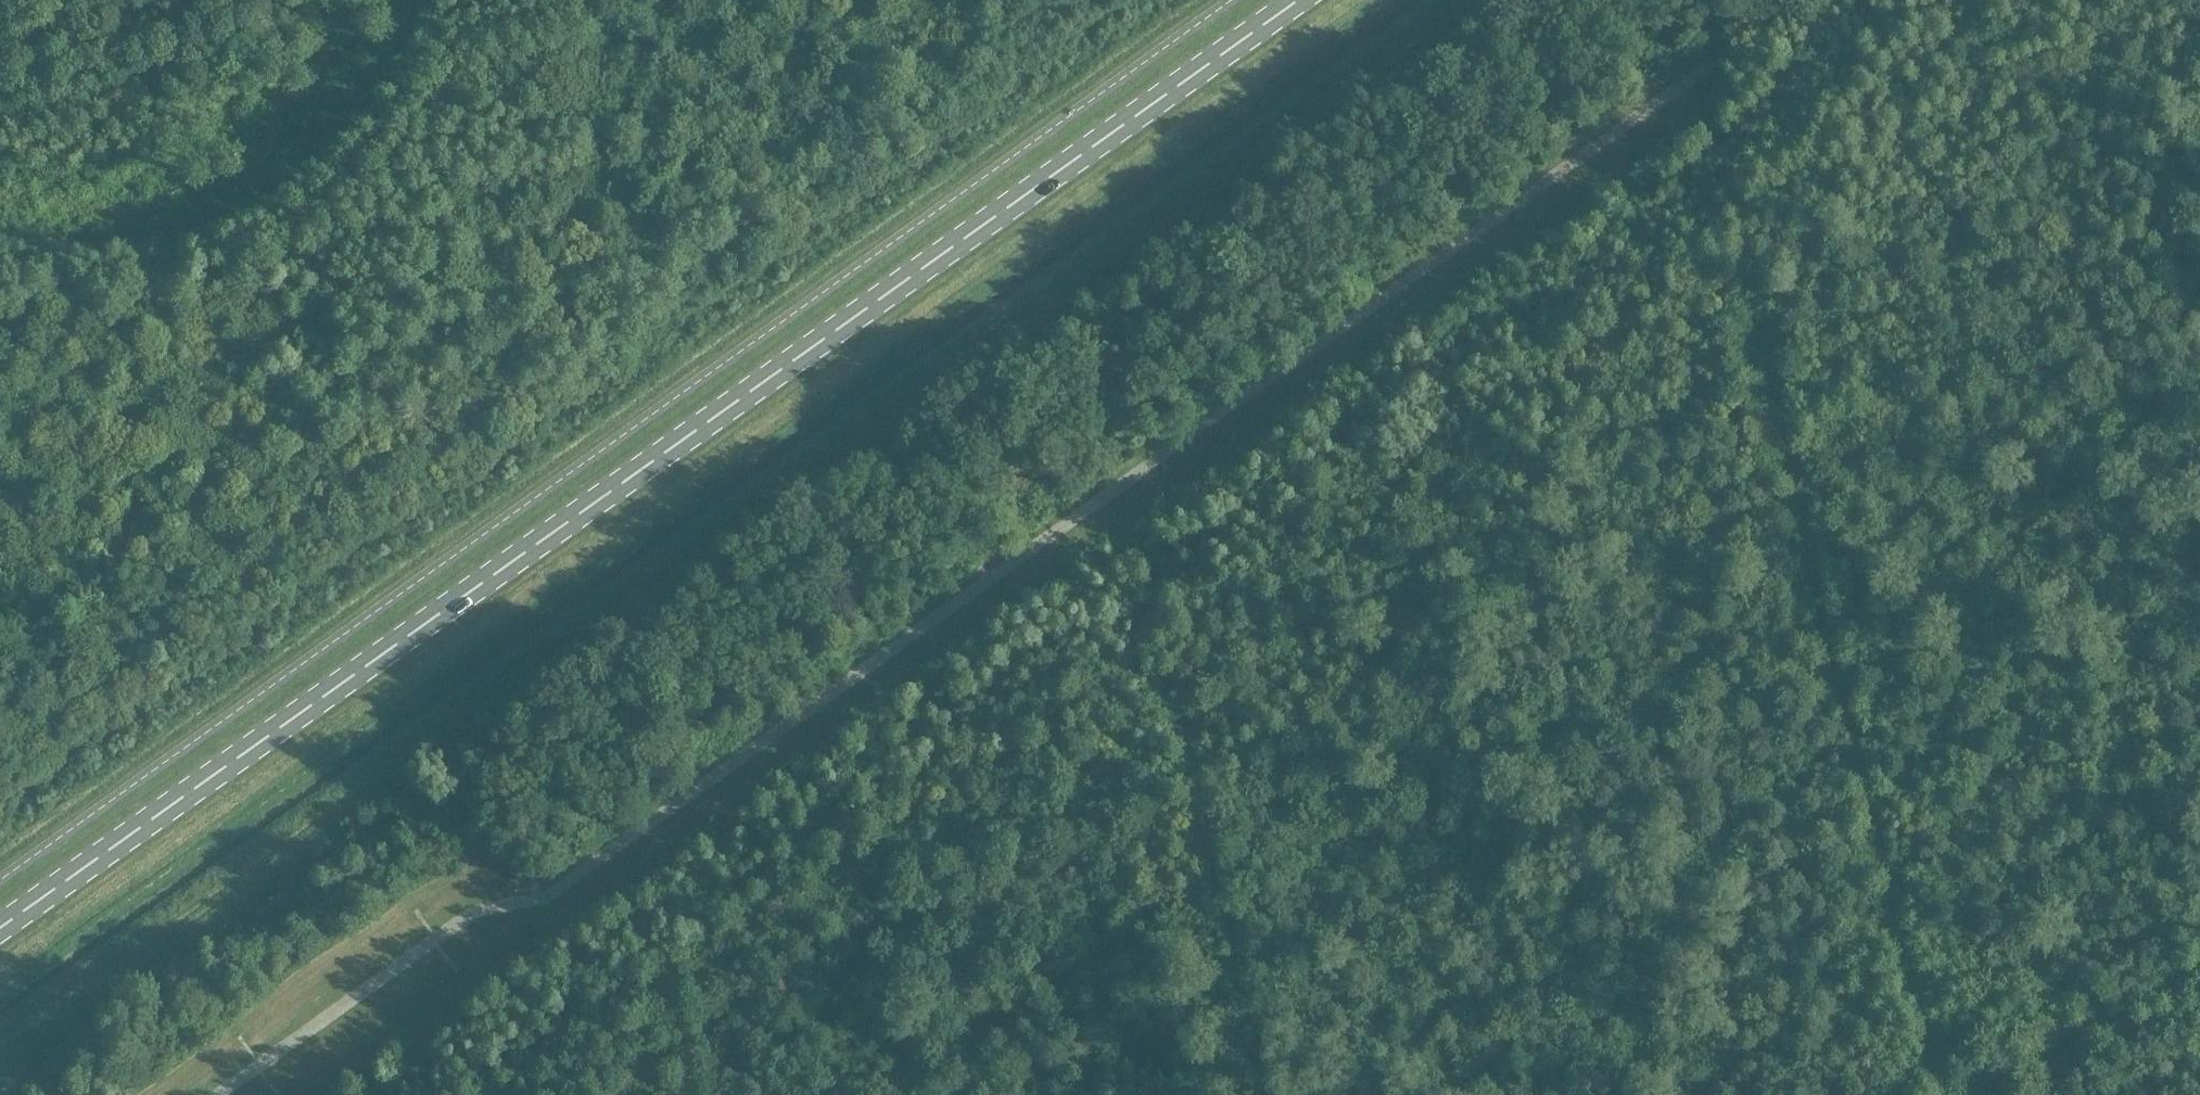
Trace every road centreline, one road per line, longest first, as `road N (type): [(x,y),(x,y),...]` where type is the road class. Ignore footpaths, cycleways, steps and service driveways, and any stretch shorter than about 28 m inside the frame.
road 1 (primary): [(0,934),(1309,0)]

